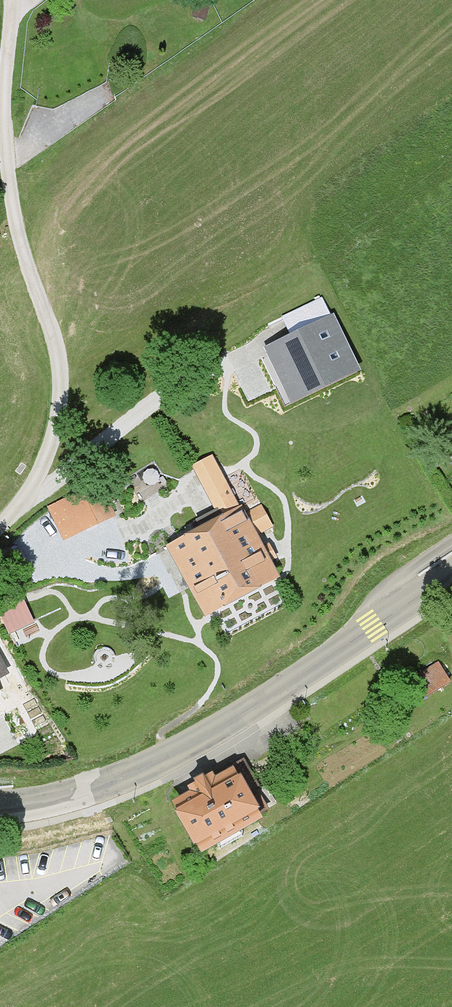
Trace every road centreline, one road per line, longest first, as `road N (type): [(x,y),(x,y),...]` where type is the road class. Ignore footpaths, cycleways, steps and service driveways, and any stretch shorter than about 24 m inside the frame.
road 1 (unclassified): [(9,0),(9,170),(25,257),(52,321),(59,396),(48,460),(0,532)]
road 2 (track): [(38,482),(451,164)]
road 3 (tertiary): [(0,807),(57,802),(160,762),(451,575)]

